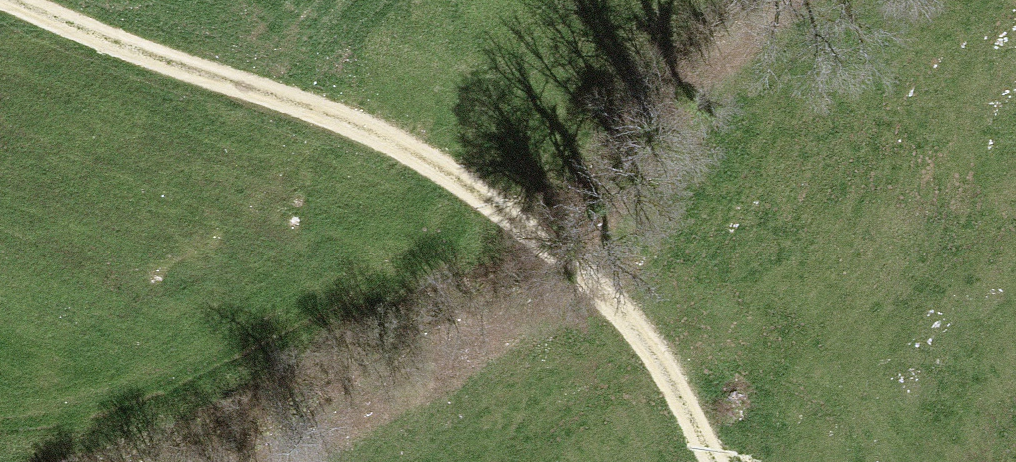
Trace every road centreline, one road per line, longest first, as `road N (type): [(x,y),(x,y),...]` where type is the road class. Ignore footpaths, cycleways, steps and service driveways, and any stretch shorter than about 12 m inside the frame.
road 1 (track): [(715,461),(633,332),(466,191),(332,120),(16,0)]
road 2 (track): [(633,332),(478,424),(389,461)]

